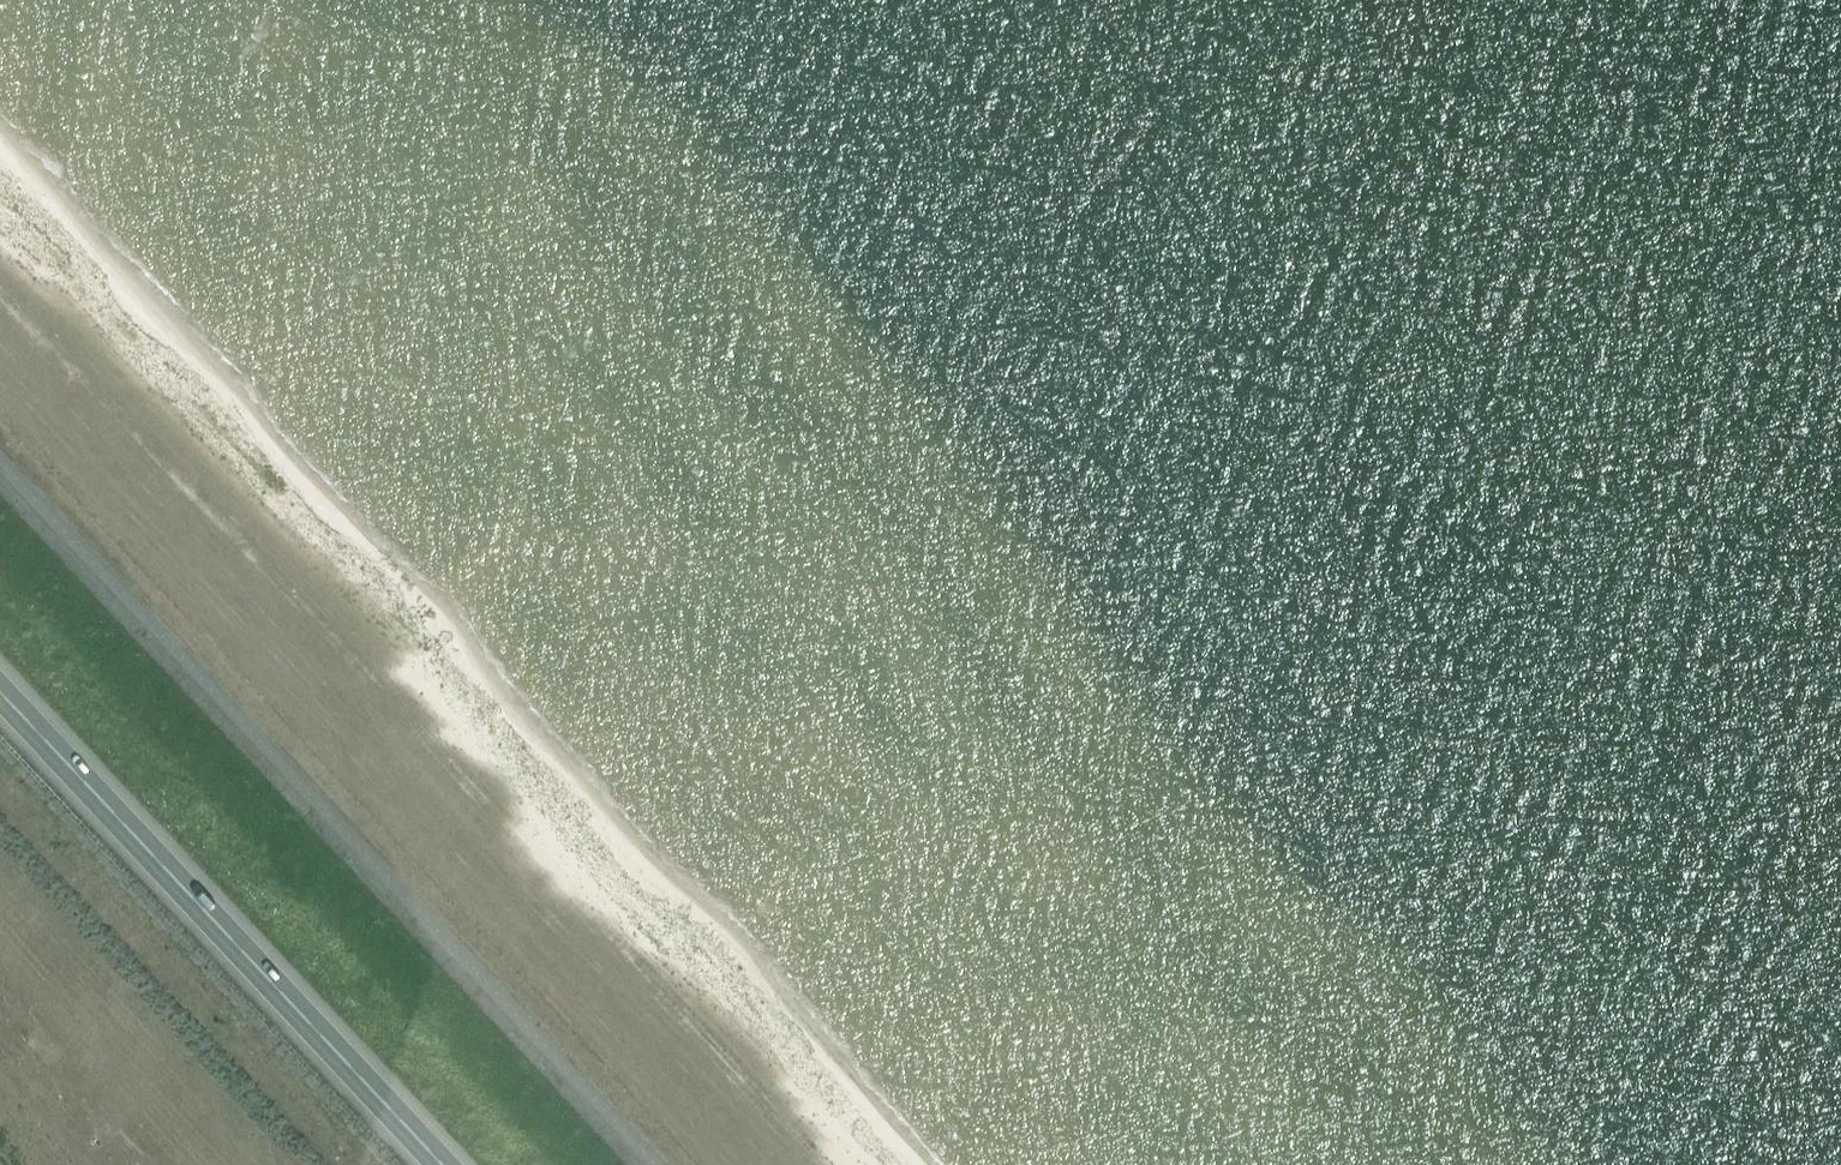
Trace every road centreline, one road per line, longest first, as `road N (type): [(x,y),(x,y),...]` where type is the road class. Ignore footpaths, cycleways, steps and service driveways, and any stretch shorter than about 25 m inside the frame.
road 1 (trunk): [(443,1164),(0,692)]

